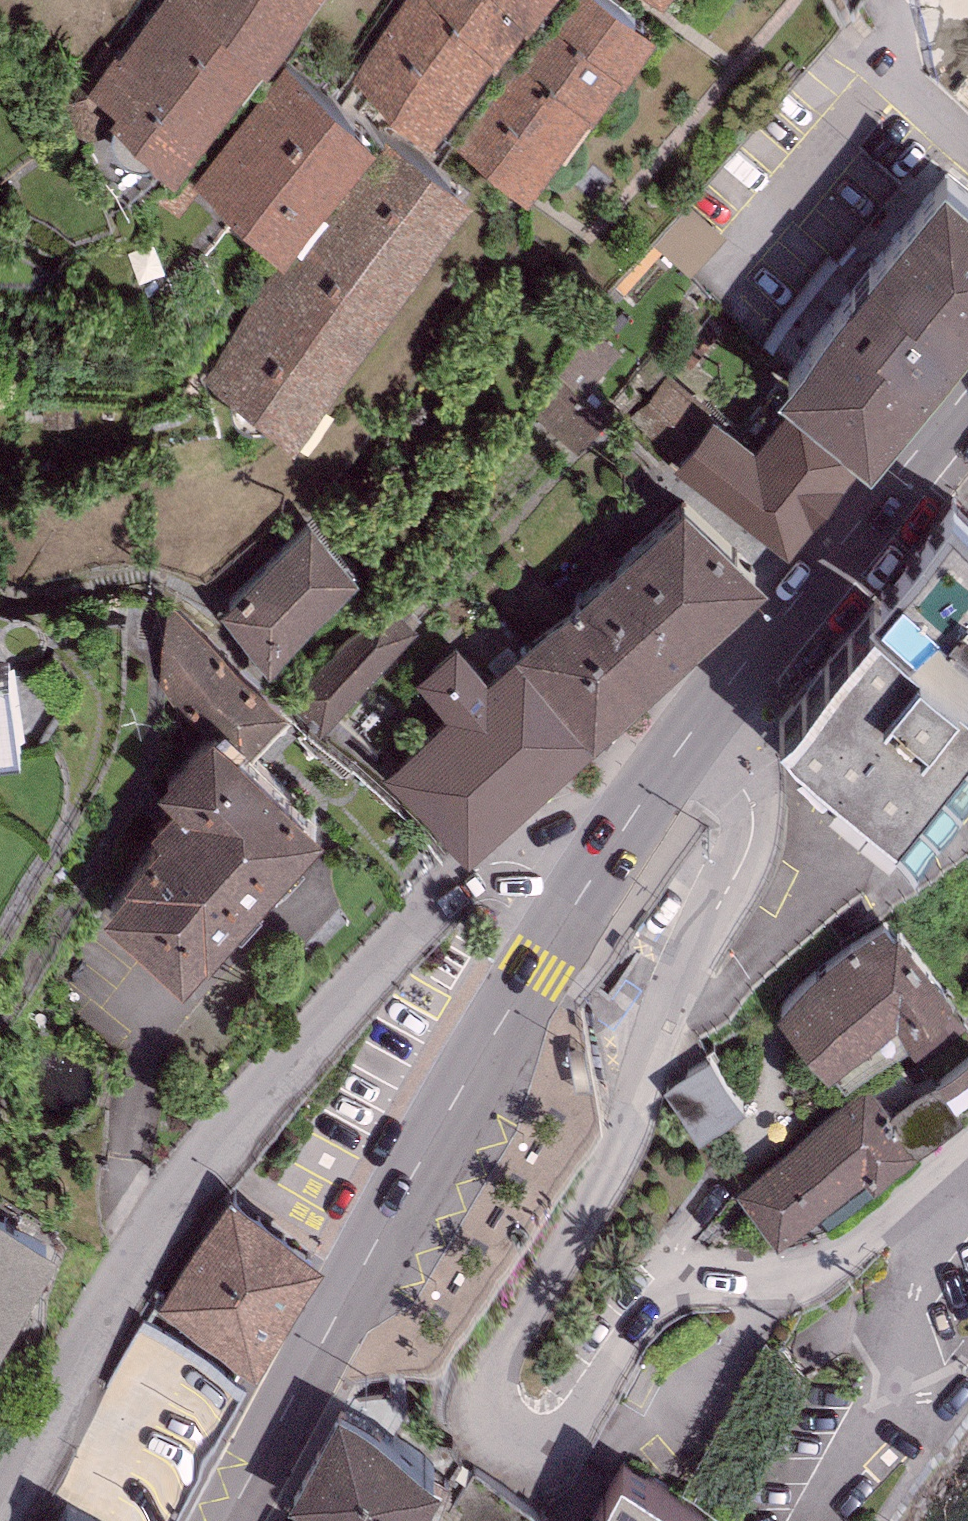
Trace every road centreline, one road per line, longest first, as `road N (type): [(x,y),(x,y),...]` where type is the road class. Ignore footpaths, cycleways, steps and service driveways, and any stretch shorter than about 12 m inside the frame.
road 1 (residential): [(689,738),(748,798),(752,839),(621,1143),(500,1370),(493,1391),(499,1424),(532,1439),(570,1431),(693,1276),(803,1272),(835,1257),(967,1158)]
road 2 (residential): [(0,1498),(158,1216),(320,1009),(492,862),(512,861),(582,893)]
road 3 (primary): [(224,1520),(366,1256),(582,893)]
road 4 (primary): [(689,738),(967,386)]
road 5 (primary): [(582,893),(689,738)]

